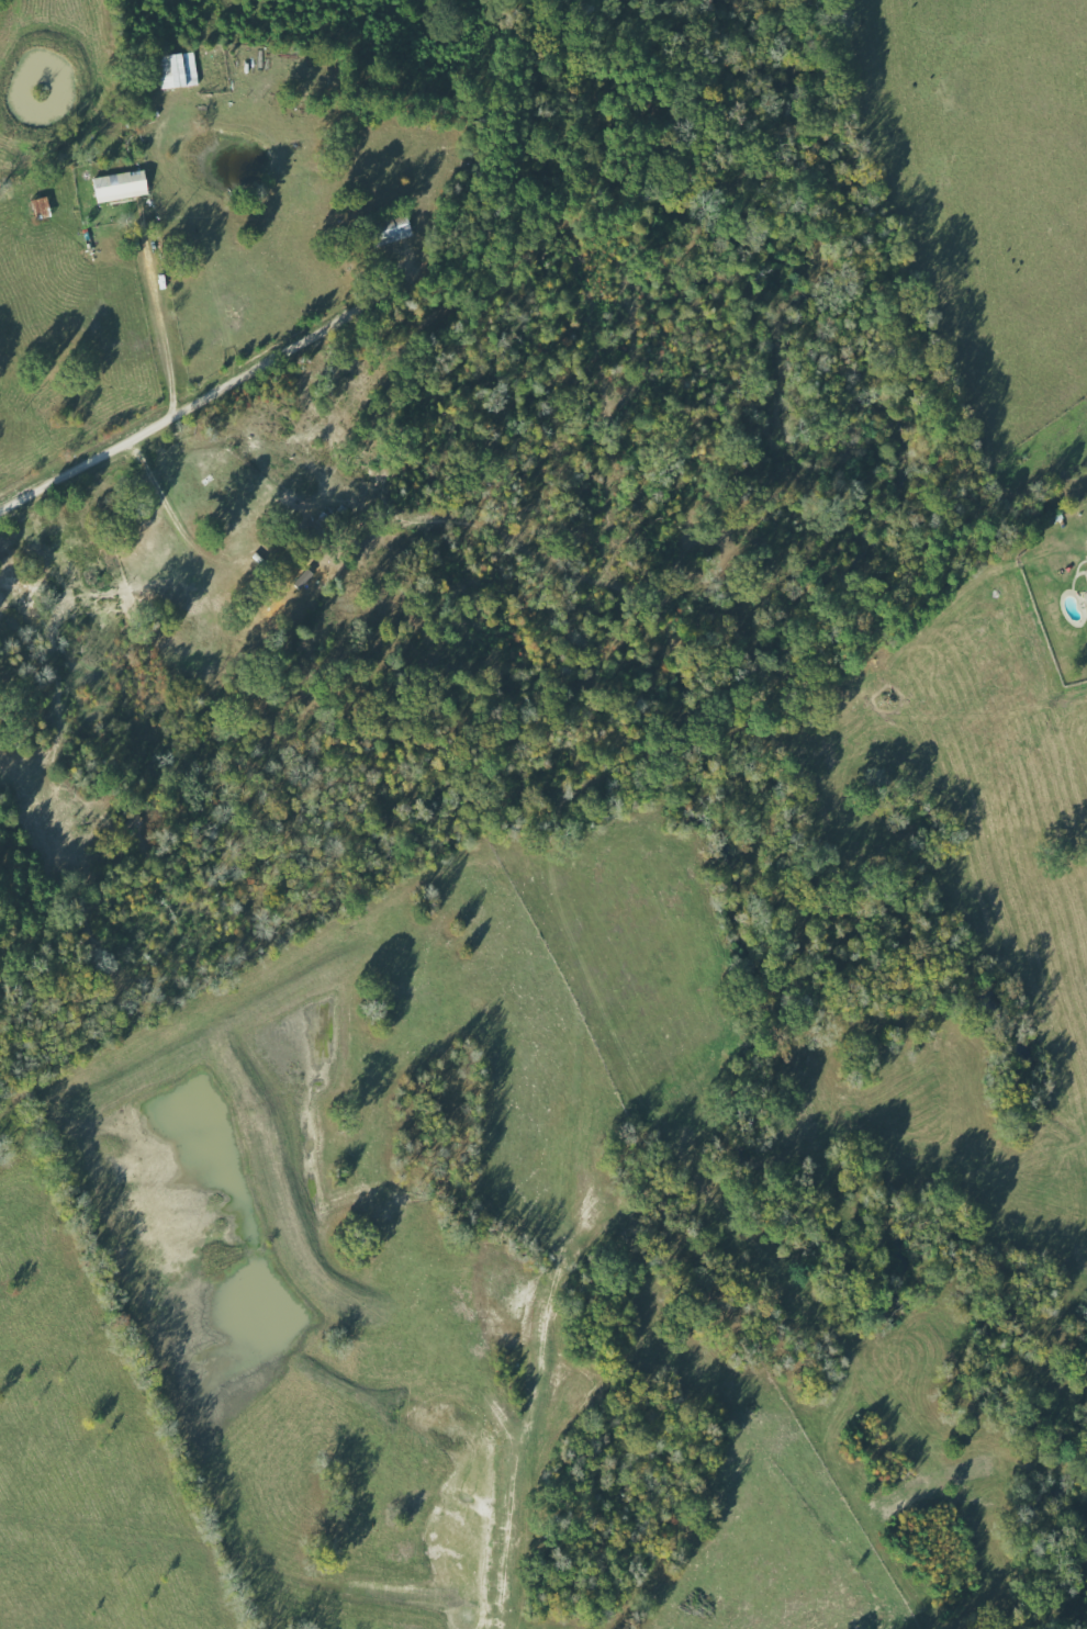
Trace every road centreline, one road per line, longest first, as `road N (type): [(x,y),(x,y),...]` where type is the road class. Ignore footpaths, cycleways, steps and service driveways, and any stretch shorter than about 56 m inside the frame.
road 1 (residential): [(0,506),(180,406)]

